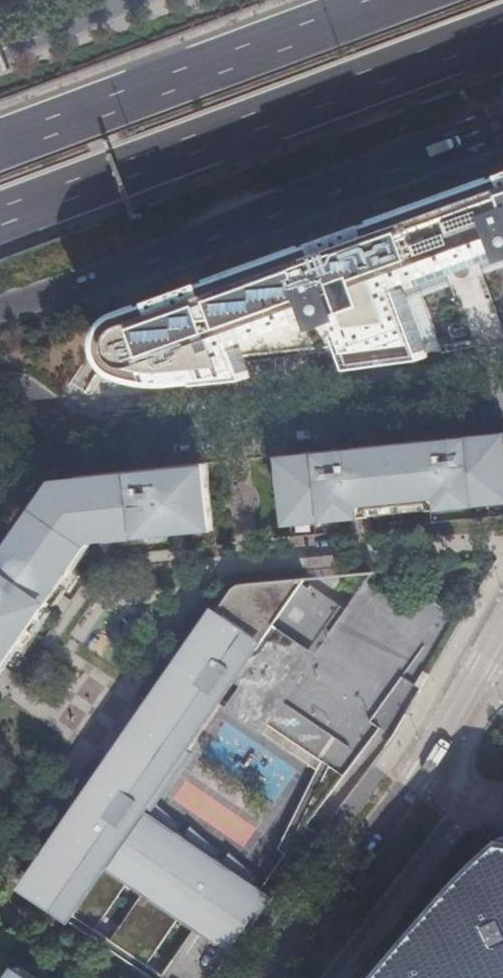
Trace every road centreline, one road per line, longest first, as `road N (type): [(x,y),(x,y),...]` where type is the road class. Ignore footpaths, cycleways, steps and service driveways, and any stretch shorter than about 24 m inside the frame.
road 1 (motorway): [(0,228),(502,45)]
road 2 (motorway): [(0,307),(226,234),(502,127)]
road 3 (residential): [(502,398),(65,435)]
road 4 (residential): [(502,625),(417,771),(260,977)]
road 5 (motorway): [(371,0),(0,128)]
road 6 (tertiary): [(123,0),(0,46)]

